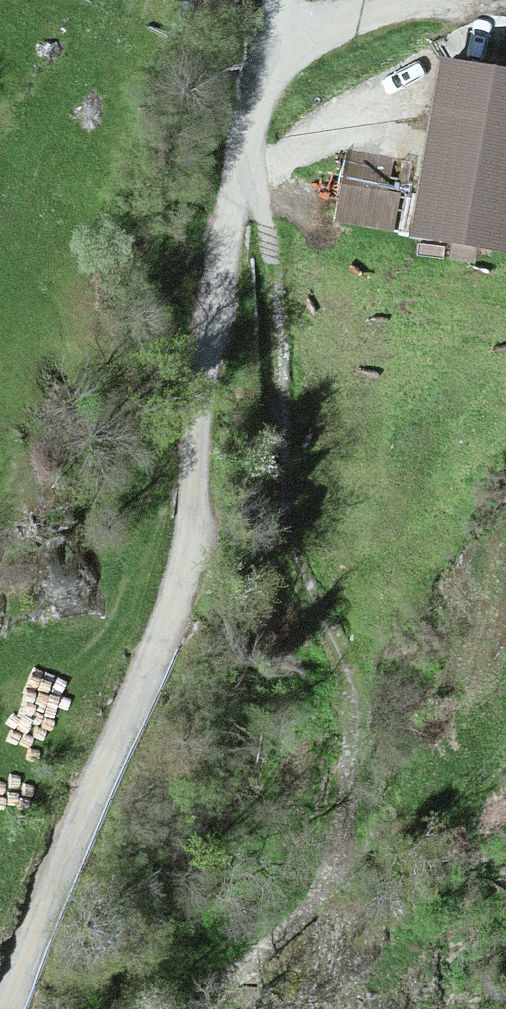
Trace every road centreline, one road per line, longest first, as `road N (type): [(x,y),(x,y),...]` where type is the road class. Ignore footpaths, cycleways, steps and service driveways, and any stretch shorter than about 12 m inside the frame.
road 1 (residential): [(0,1004),(179,606),(254,140),(280,62),(360,13),(425,0)]
road 2 (track): [(254,140),(274,238),(301,495),(360,699),(300,922),(215,1008)]

